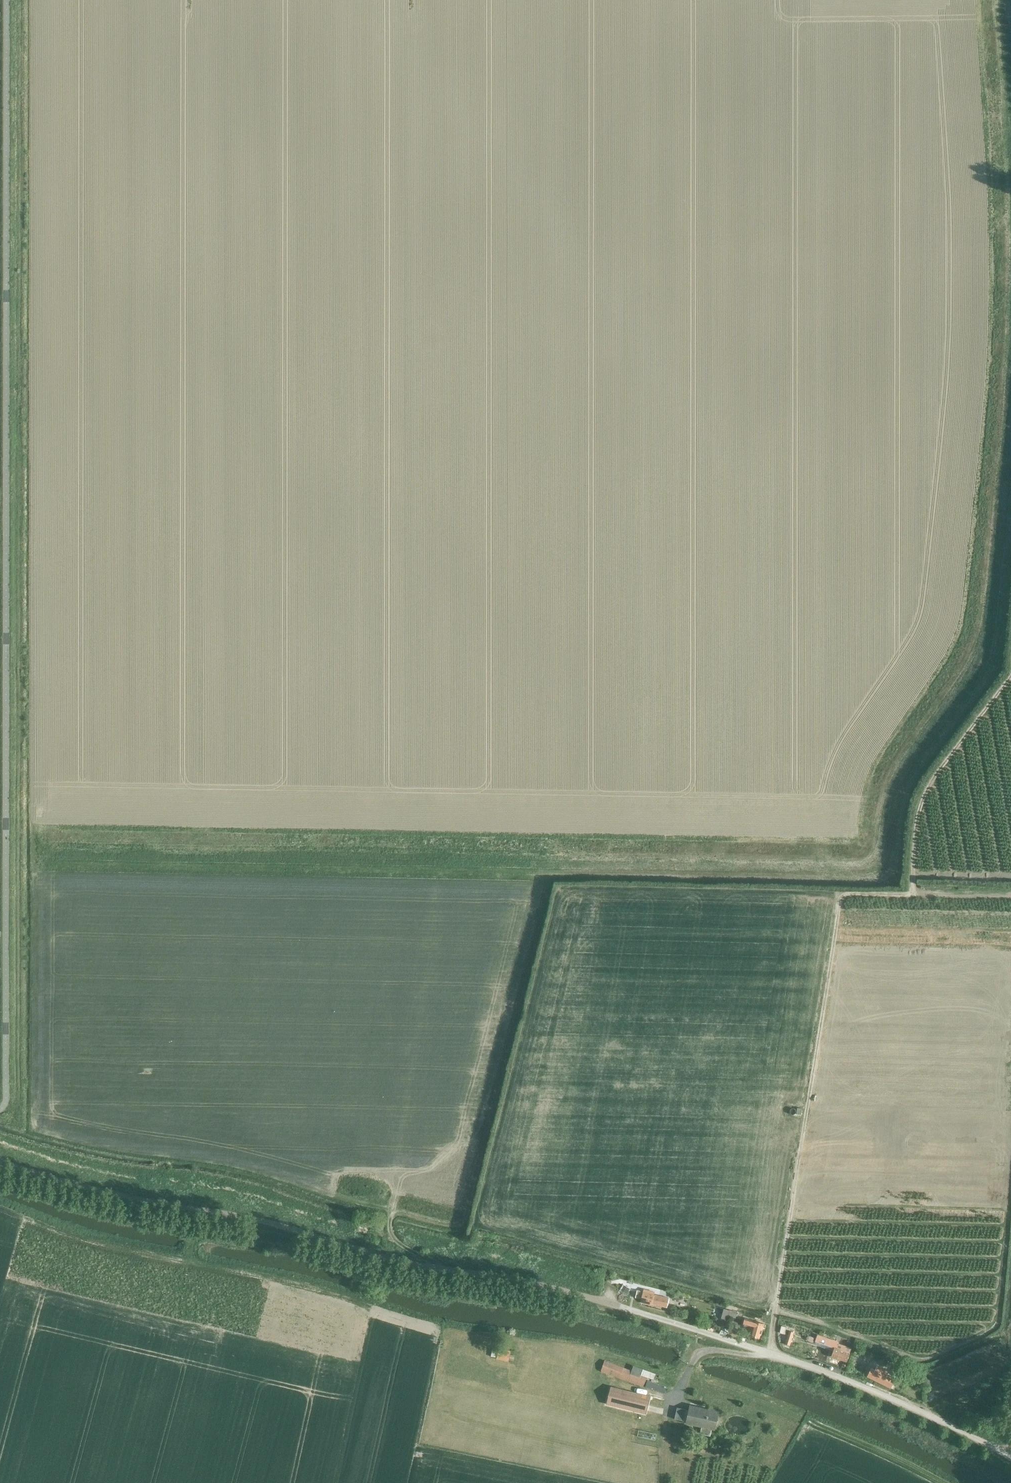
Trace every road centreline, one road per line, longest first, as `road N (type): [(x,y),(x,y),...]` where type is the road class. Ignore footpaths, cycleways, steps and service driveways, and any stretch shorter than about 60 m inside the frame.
road 1 (track): [(620,1307),(0,1162)]
road 2 (unclassified): [(1010,1458),(836,1376),(620,1307)]
road 3 (track): [(1010,674),(923,787),(909,890)]

